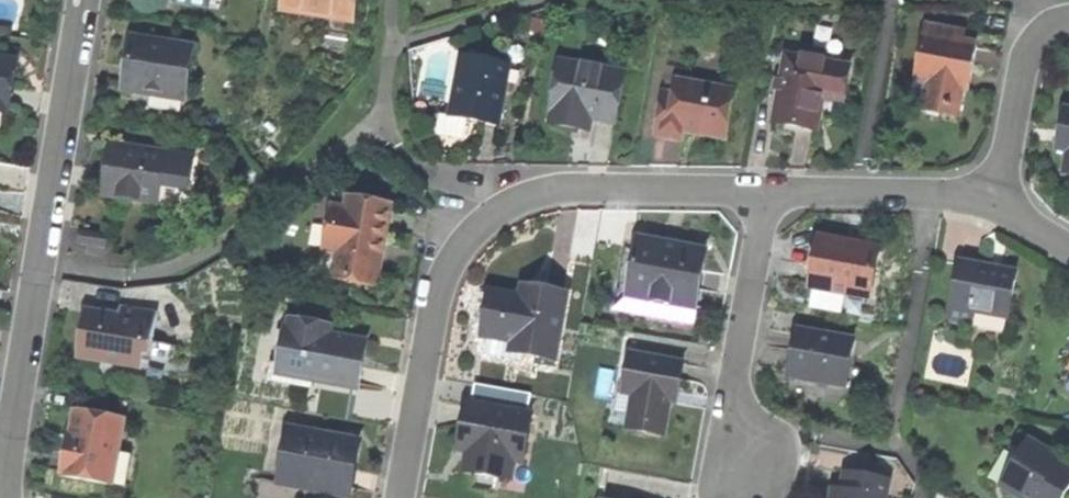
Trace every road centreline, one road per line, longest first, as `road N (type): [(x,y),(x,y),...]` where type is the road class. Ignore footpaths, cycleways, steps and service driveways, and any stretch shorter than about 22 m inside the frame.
road 1 (residential): [(399,497),(440,269),(475,204),(522,191),(765,192)]
road 2 (residential): [(80,0),(5,497)]
road 3 (residential): [(765,192),(734,374),(750,496)]
road 4 (residential): [(765,192),(995,194)]
road 5 (residential): [(995,194),(1028,44),(1068,19)]

